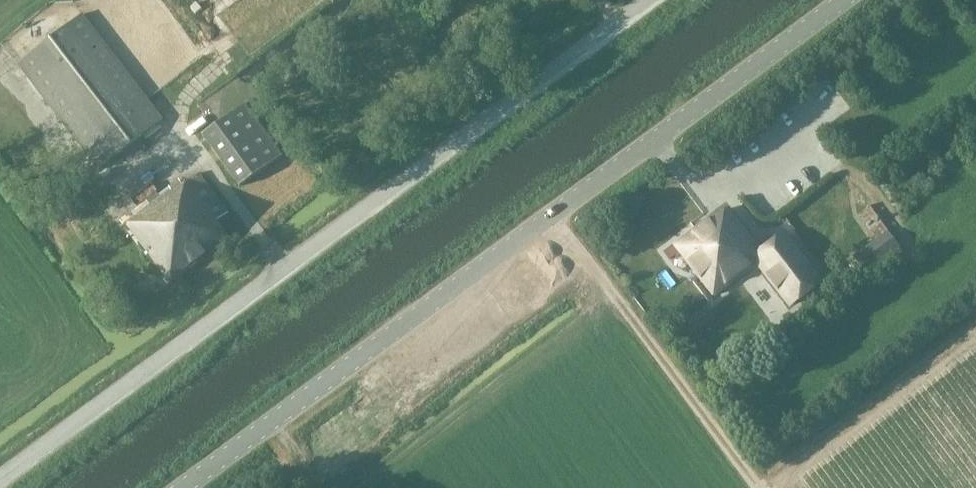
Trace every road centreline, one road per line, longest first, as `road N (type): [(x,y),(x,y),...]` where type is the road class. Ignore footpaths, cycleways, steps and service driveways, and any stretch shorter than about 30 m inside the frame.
road 1 (tertiary): [(180,487),(845,0)]
road 2 (unclassified): [(0,477),(648,0)]
road 3 (track): [(763,487),(551,213)]

